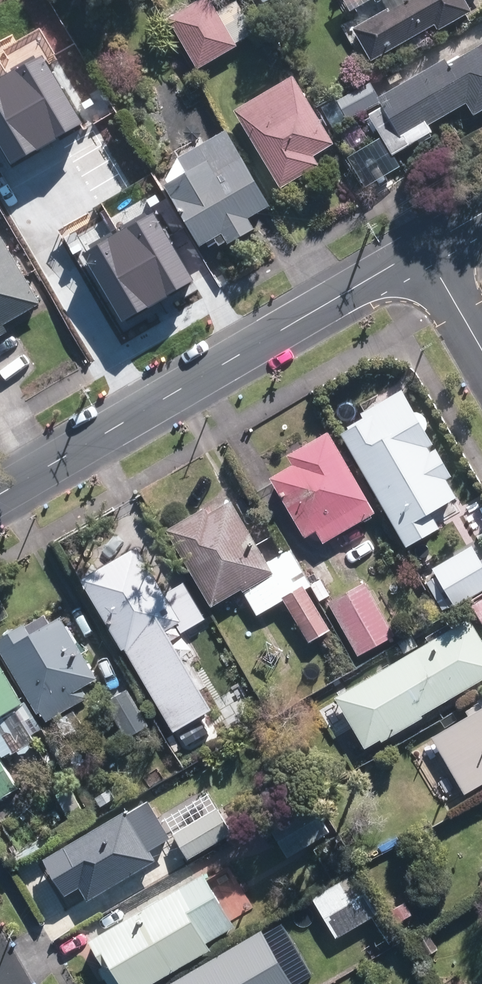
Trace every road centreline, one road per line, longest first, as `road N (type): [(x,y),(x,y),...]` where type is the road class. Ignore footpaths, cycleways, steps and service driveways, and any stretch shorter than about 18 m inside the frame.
road 1 (residential): [(425,245),(0,493)]

